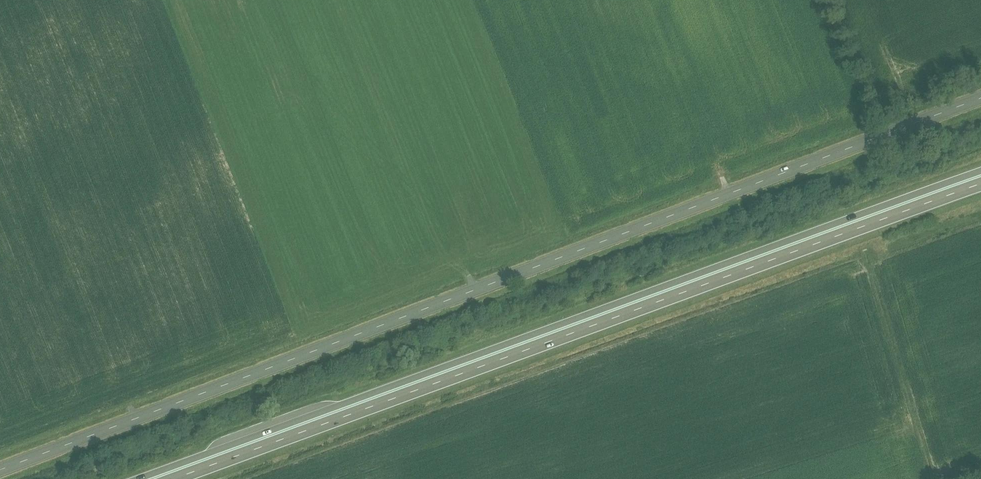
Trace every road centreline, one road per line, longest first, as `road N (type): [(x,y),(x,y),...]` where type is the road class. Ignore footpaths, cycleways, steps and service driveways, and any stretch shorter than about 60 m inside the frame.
road 1 (secondary): [(0,469),(980,97)]
road 2 (trunk): [(165,478),(980,182)]

